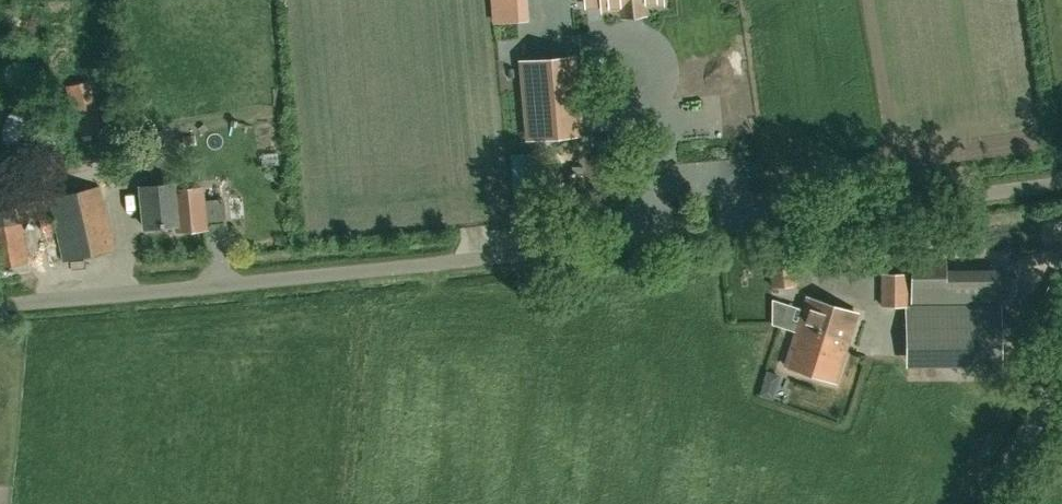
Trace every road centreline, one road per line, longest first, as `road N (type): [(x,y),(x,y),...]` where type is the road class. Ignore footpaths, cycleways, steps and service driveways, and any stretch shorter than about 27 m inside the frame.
road 1 (unclassified): [(0,302),(1061,183)]
road 2 (unclassified): [(987,503),(1061,368)]

